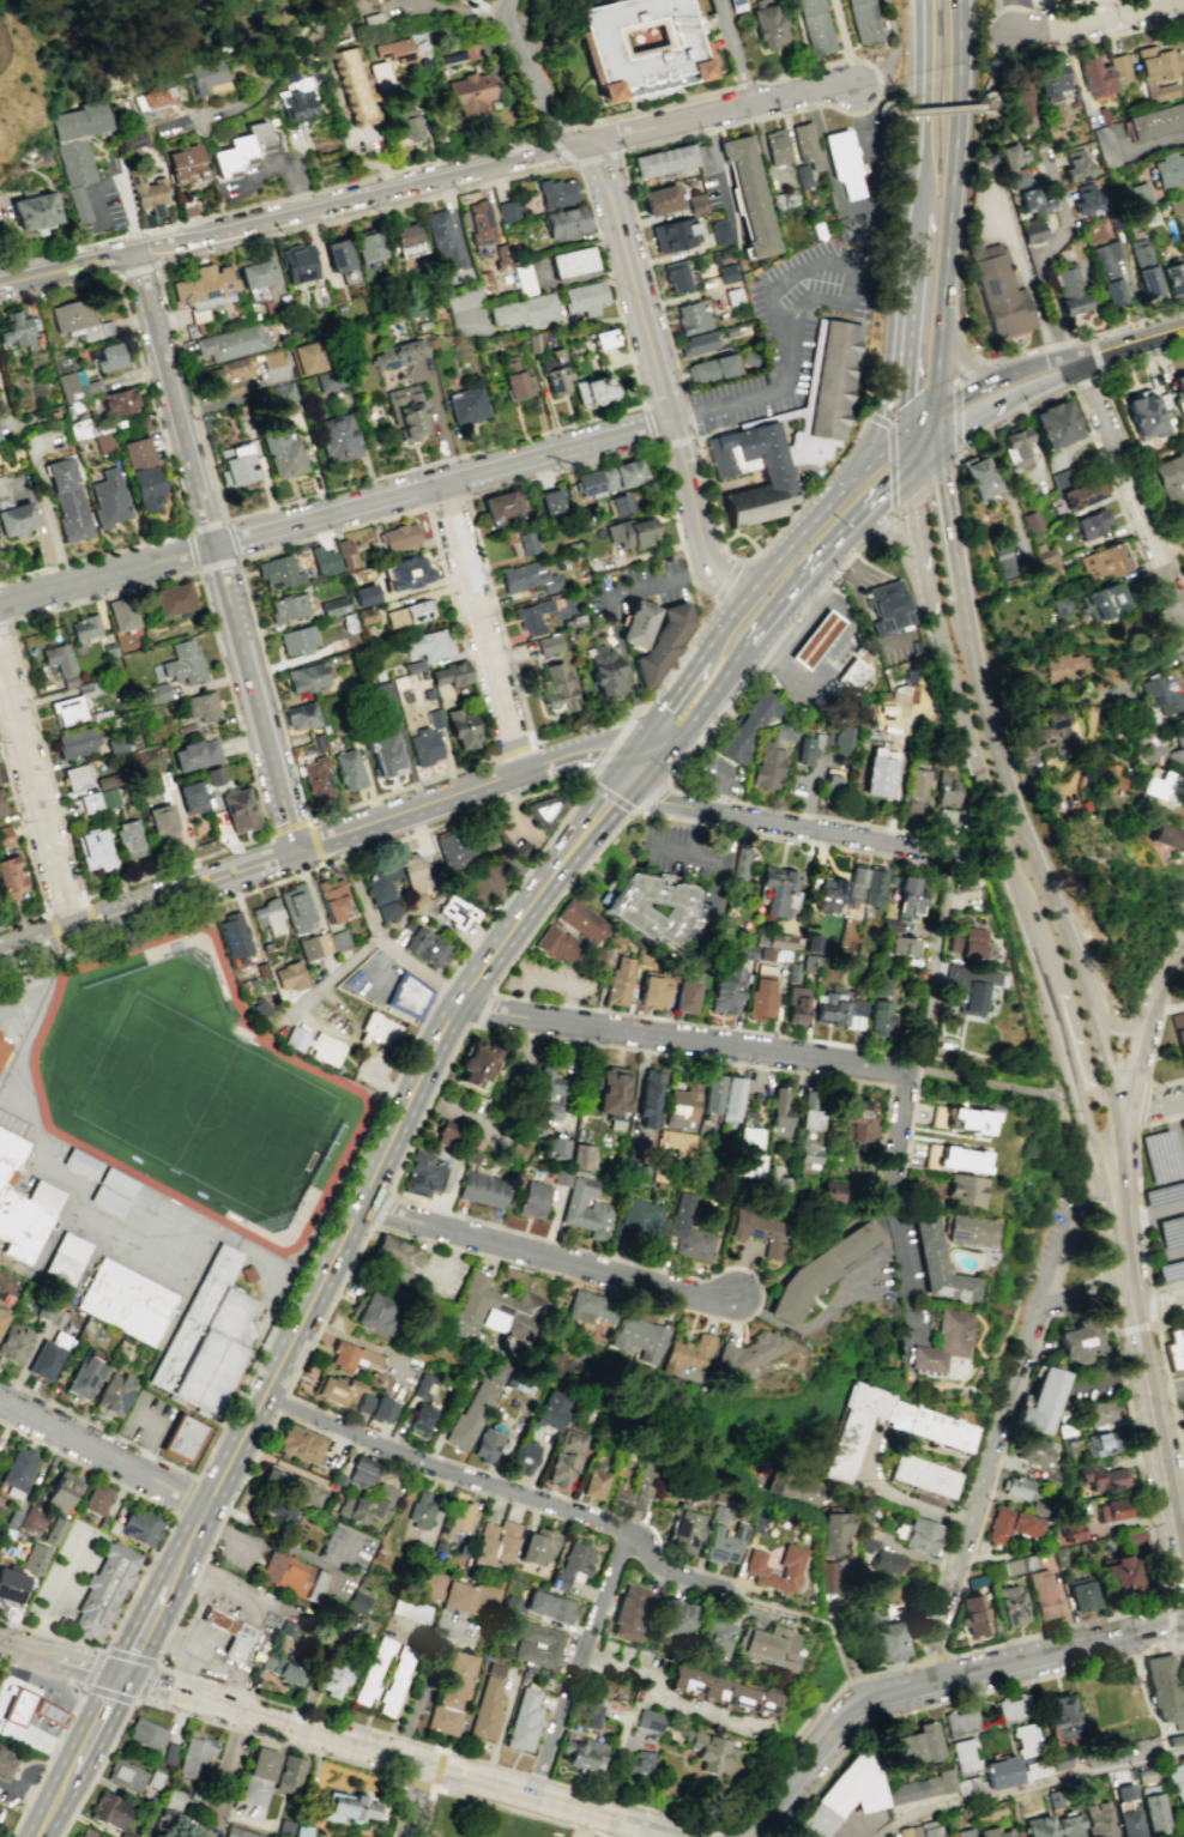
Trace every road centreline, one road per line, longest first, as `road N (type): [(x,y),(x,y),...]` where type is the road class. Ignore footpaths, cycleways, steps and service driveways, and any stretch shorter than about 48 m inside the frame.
road 1 (primary): [(633,781),(550,875),(460,999),(266,1398)]
road 2 (secondary): [(926,564),(968,743),(1061,1011),(1099,1162)]
road 3 (secondary): [(741,599),(709,562),(602,156),(586,144)]
road 4 (secondary): [(1099,1162),(1183,1636)]
road 5 (tertiary): [(673,424),(211,545)]
road 6 (residential): [(906,1071),(485,1010),(460,999)]
road 7 (secondary): [(1183,1558),(1124,1220),(1129,1141)]
road 8 (trunk): [(938,409),(962,0)]
road 9 (residential): [(1044,1311),(935,1643),(943,1682)]
road 10 (residential): [(266,1398),(436,1467),(626,1528)]
road 11 (residential): [(361,1208),(732,1300)]
road 12 (secondary): [(1079,974),(993,738),(971,648)]
road 13 (secondary): [(297,852),(211,545)]
road 14 (tertiary): [(297,852),(0,951)]
road 15 (secondary): [(211,545),(134,254)]
road 16 (residential): [(524,773),(443,488)]
road 17 (secondary): [(586,144),(304,210)]
road 18 (residential): [(626,1528),(527,1799)]
road 19 (residential): [(73,926),(0,651)]
road 20 (residential): [(1081,362),(1183,626)]
road 21 (residential): [(852,84),(586,144)]
road 22 (residential): [(965,856),(699,809)]
road 23 (secondary): [(667,1836),(425,1769)]
road 24 (secondary): [(1183,1622),(943,1682)]
road 25 (secondary): [(943,1682),(871,1708),(759,1836)]
road 26 (residential): [(906,1071),(926,1032),(954,854)]
road 27 (tertiary): [(211,545),(0,605)]
road 28 (residential): [(1183,908),(1130,1027),(1100,1015),(1079,974)]
road 29 (secondary): [(971,648),(940,443)]
road 30 (secondary): [(488,785),(297,852)]
road 31 (secondary): [(425,1769),(238,1711)]
road 32 (primary): [(121,1678),(37,1836)]
road 33 (secondary): [(304,210),(162,240),(134,254)]
road 34 (residential): [(1183,9),(1010,35)]
road 35 (secondary): [(1129,1141),(1079,974)]
road 36 (tertiary): [(586,144),(560,128),(511,41),(502,18),(507,0)]
road 37 (secondary): [(647,743),(616,743),(488,785)]
road 38 (trunk): [(907,357),(869,449),(830,501)]
road 39 (residential): [(1044,1311),(1099,1162)]
road 40 (residential): [(140,1472),(0,1397)]
road 41 (trunk): [(918,199),(907,357)]
road 42 (residential): [(1129,1141),(1160,996)]
road 43 (residential): [(894,1198),(919,1340)]
road 44 (primary): [(671,753),(757,645)]
road 45 (secondary): [(134,254),(0,285)]
road 46 (primary): [(830,501),(741,599)]
road 47 (primary): [(181,1564),(121,1678)]
road 48 (residential): [(906,1071),(894,1198)]
road 49 (primary): [(1183,329),(1062,367)]
road 50 (residential): [(626,1528),(658,1566),(729,1590)]
road 51 (primary): [(266,1398),(209,1507)]
road 52 (secondary): [(238,1711),(121,1678)]

